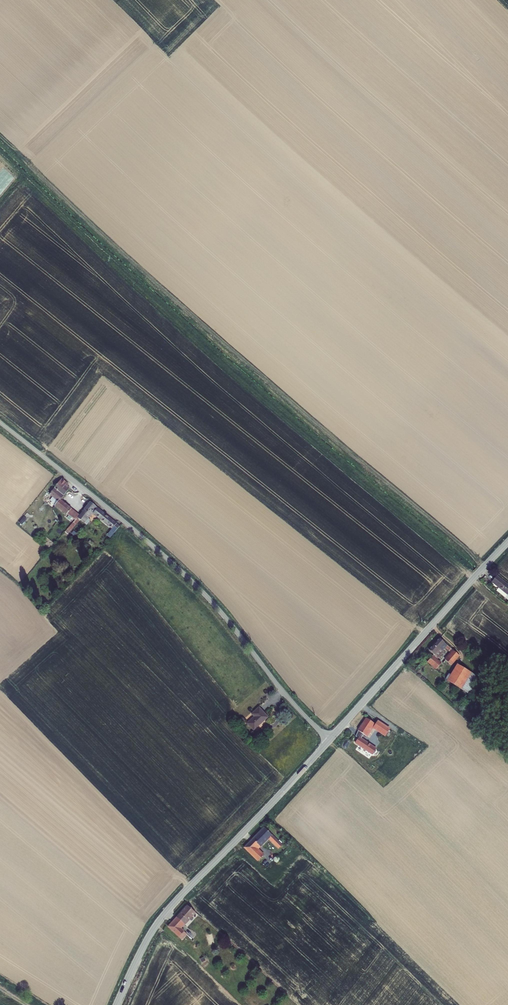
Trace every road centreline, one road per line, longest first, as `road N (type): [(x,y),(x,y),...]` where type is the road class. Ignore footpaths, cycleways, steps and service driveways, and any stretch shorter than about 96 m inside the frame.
road 1 (unclassified): [(0,422),(198,587),(330,740)]
road 2 (tertiary): [(330,740),(165,914),(116,1004)]
road 3 (tertiary): [(507,542),(330,740)]

